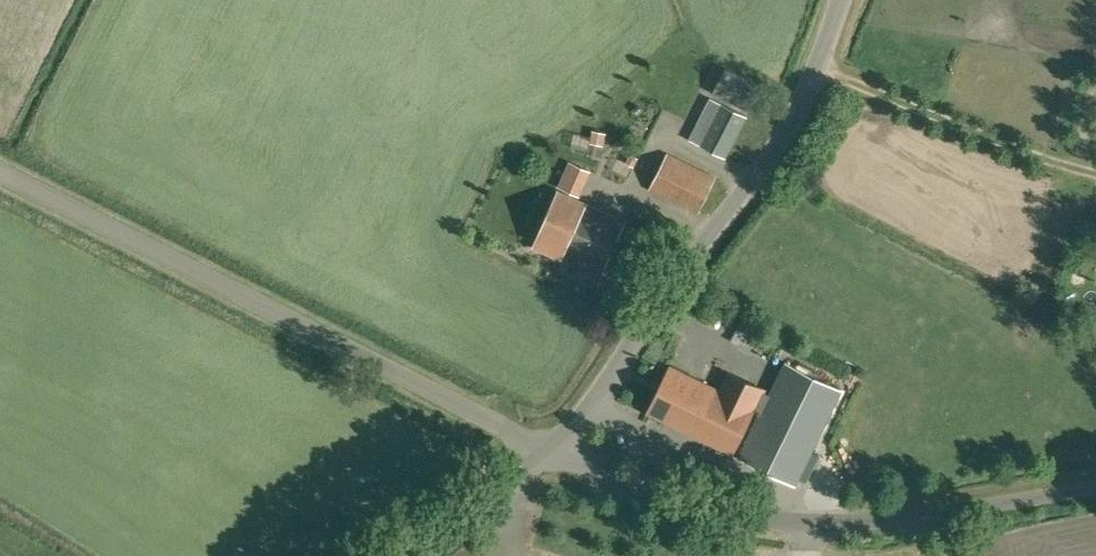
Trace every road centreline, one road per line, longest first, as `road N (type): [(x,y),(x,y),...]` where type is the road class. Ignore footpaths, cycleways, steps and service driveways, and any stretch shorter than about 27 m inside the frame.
road 1 (unclassified): [(558,452),(0,170)]
road 2 (unclassified): [(1095,489),(901,521),(787,524),(639,490),(558,452)]
road 3 (unclassified): [(558,452),(656,308),(760,194),(804,121),(851,0)]
road 4 (unclassified): [(401,555),(558,452)]

